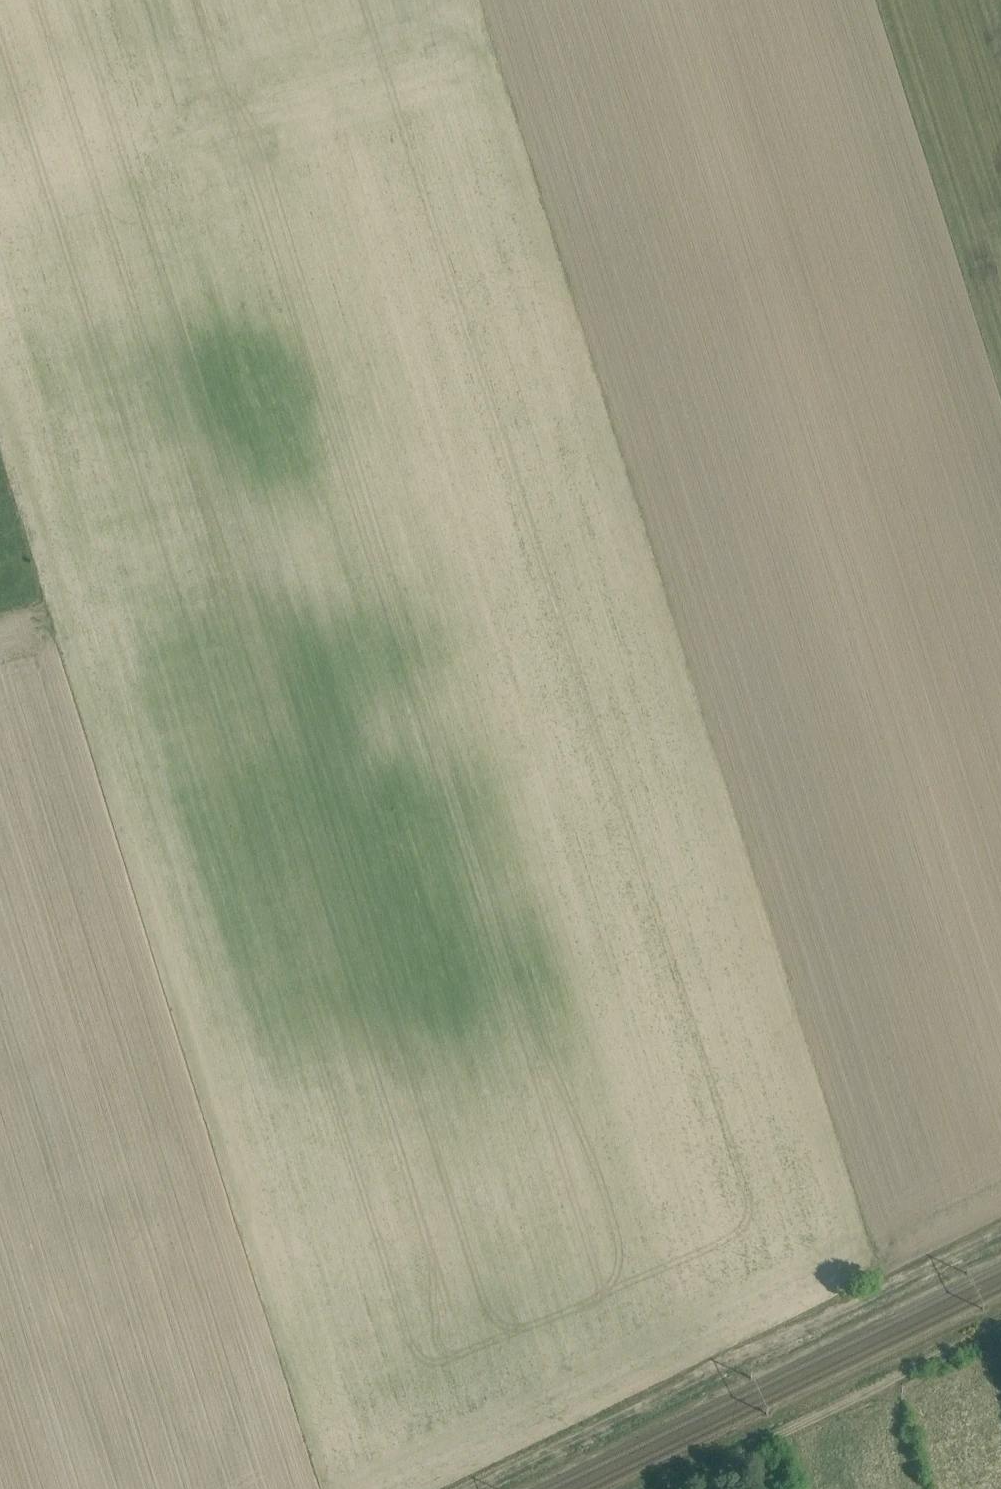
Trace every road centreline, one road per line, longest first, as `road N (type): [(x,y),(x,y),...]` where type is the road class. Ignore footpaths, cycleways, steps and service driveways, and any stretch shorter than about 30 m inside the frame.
road 1 (track): [(891,1287),(477,1488)]
road 2 (track): [(891,1287),(1000,1233)]

